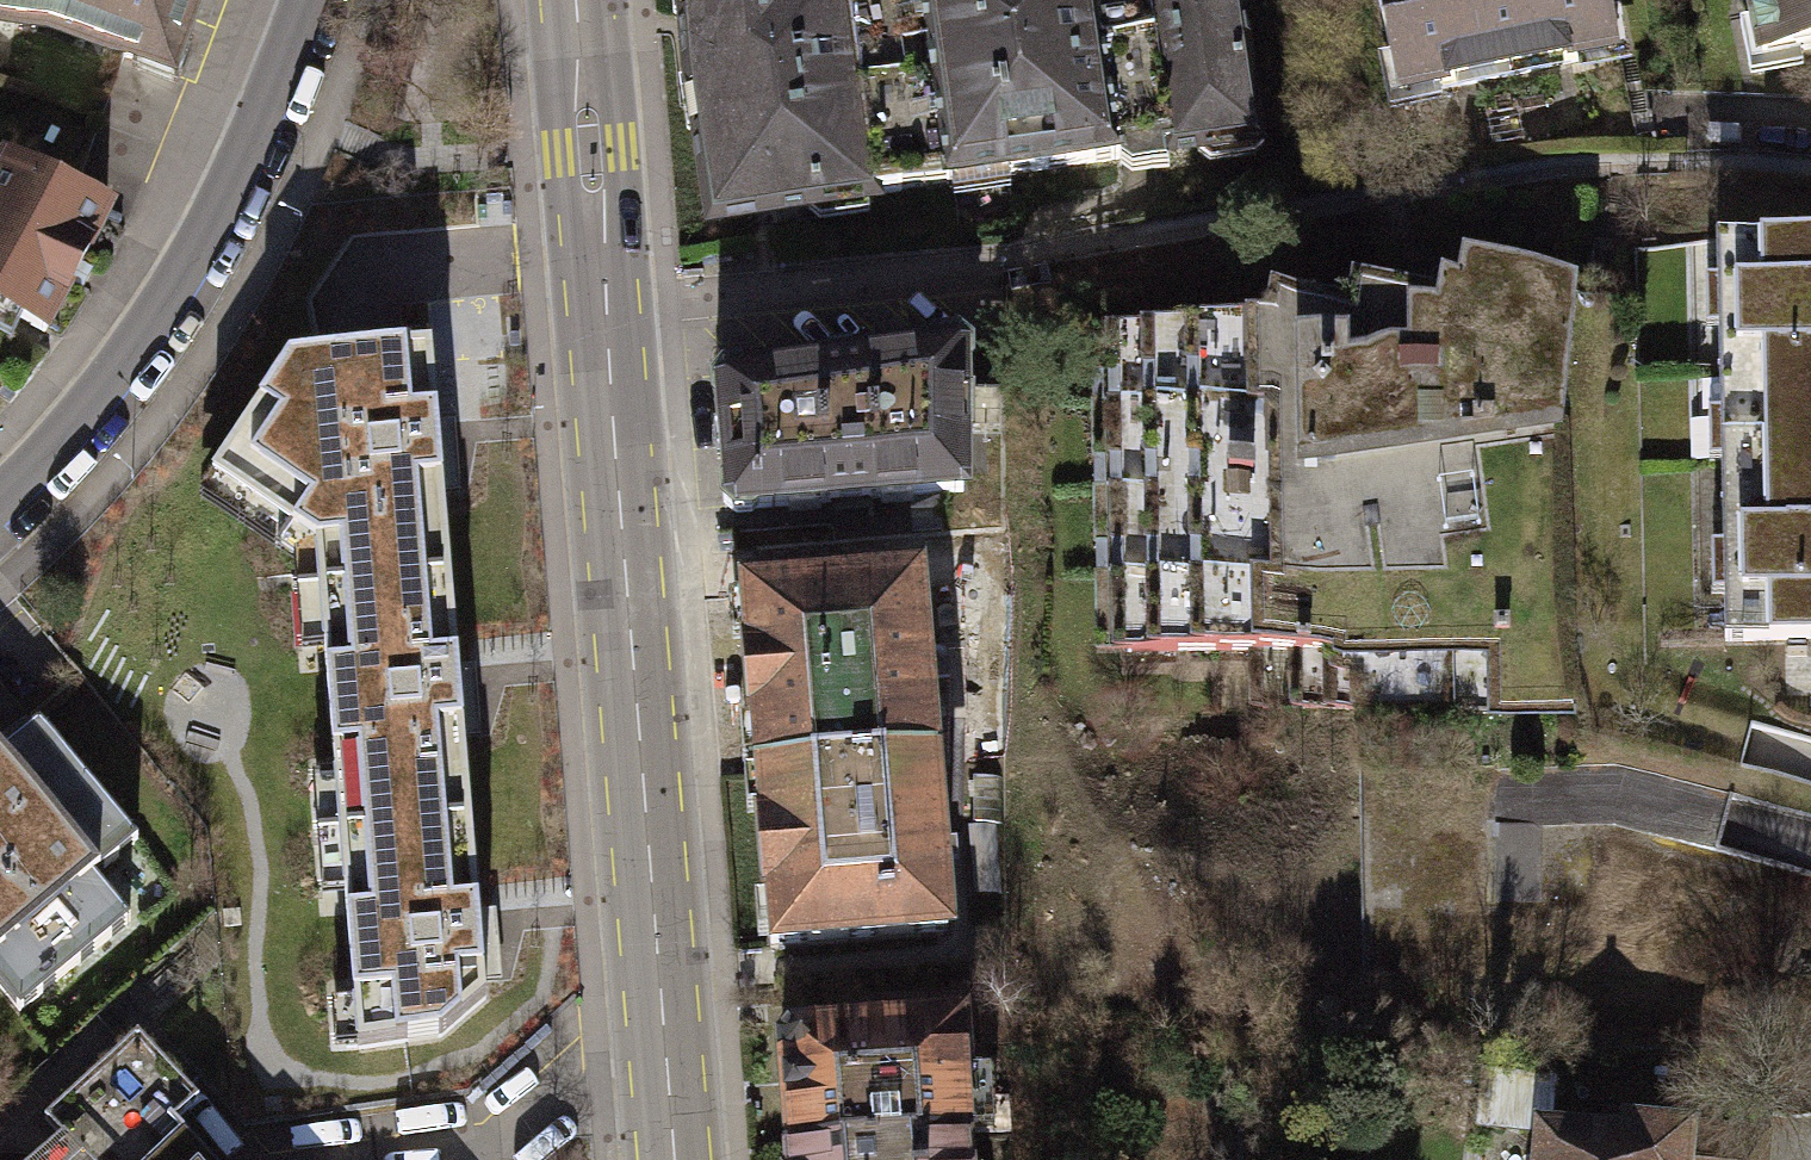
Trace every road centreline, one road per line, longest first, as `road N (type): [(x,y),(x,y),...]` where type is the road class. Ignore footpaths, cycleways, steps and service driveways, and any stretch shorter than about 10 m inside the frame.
road 1 (tertiary): [(673,1159),(575,0)]
road 2 (residential): [(0,503),(97,420),(223,202),(310,0)]

